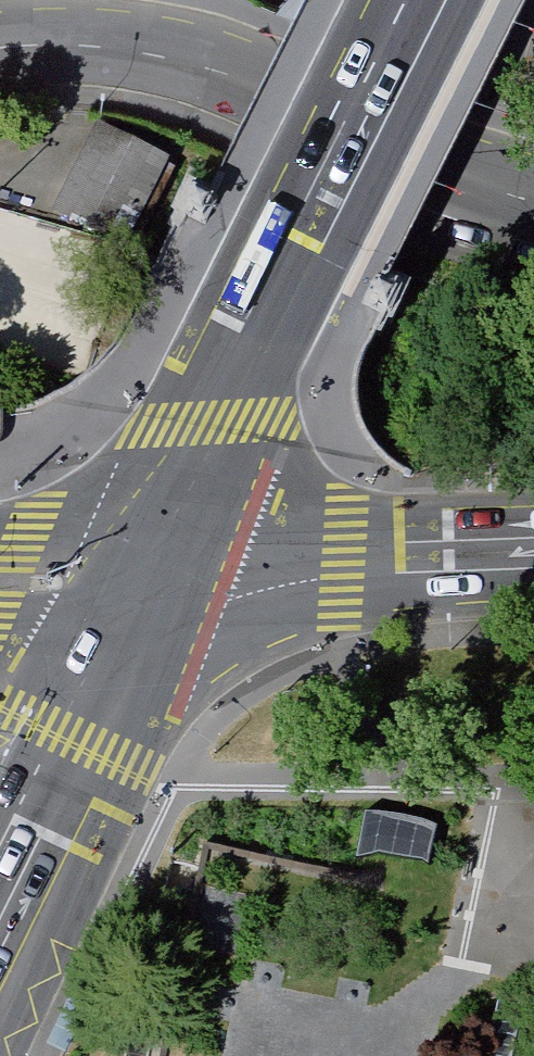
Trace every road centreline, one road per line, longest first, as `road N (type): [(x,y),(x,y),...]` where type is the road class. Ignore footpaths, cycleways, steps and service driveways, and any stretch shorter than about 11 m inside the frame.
road 1 (secondary): [(426,0),(148,578)]
road 2 (tertiary): [(0,41),(126,43),(253,73),(533,197)]
road 3 (primary): [(148,578),(349,555),(533,547)]
road 4 (secondary): [(148,578),(0,895)]
road 5 (primary): [(148,578),(0,583)]

